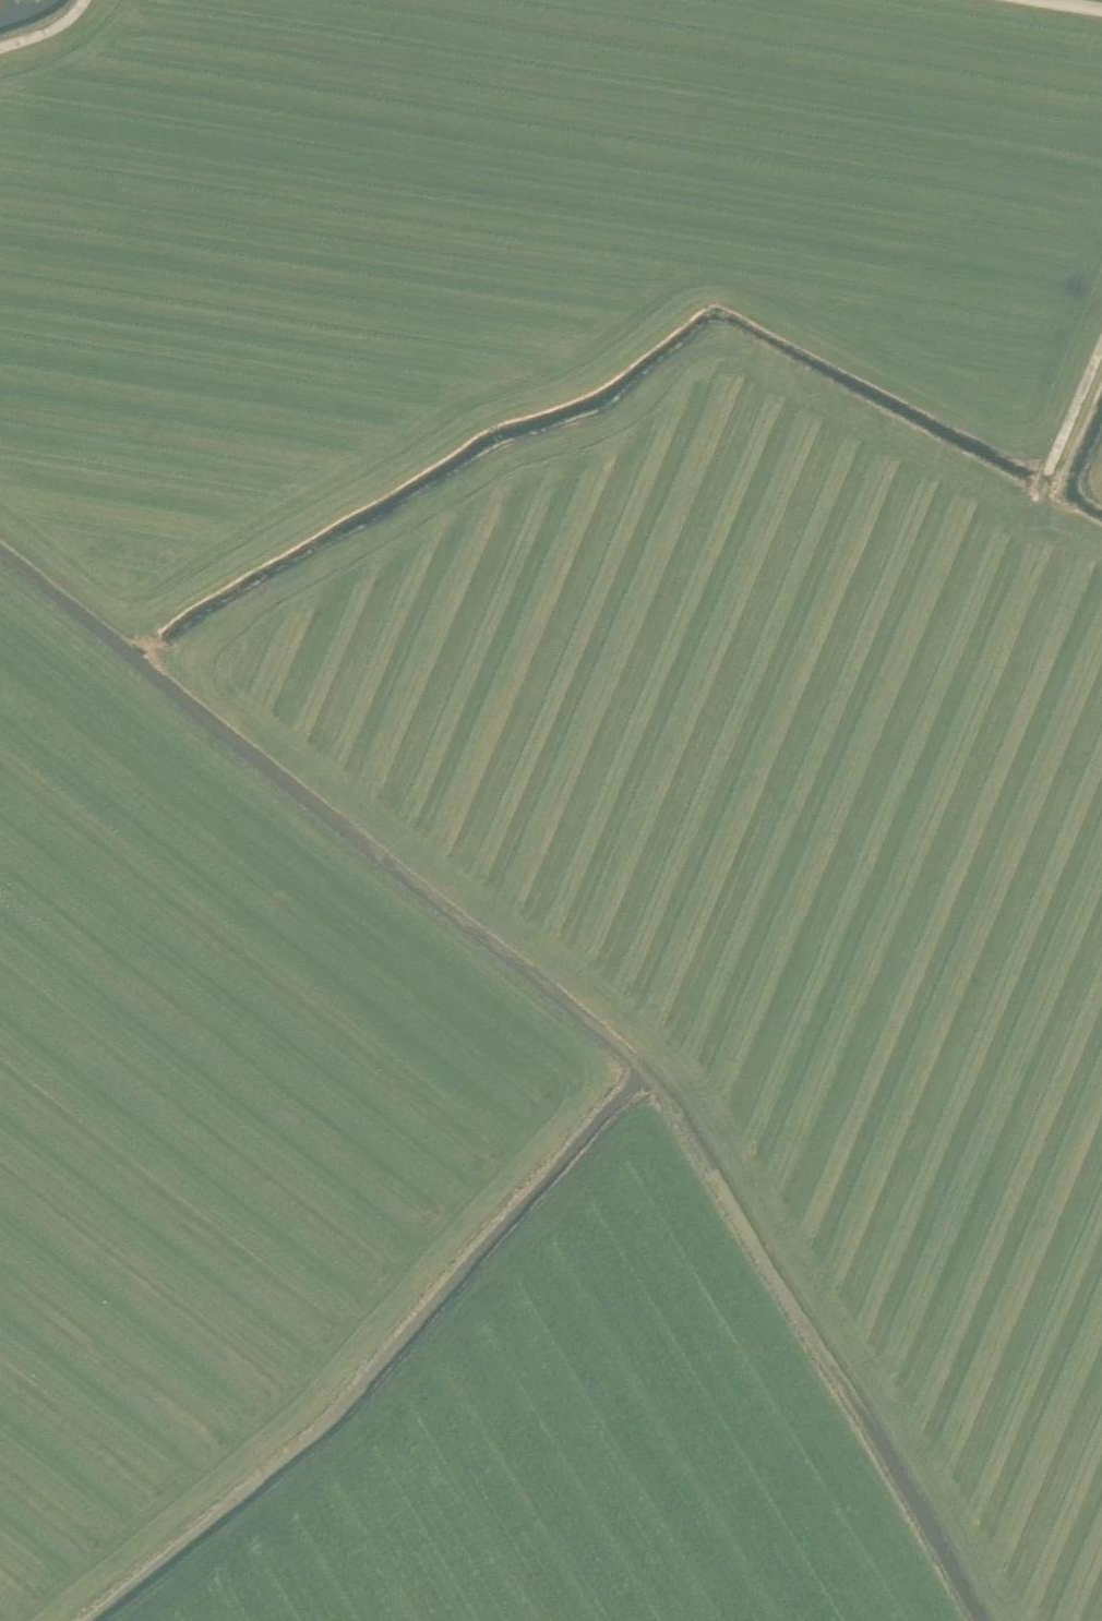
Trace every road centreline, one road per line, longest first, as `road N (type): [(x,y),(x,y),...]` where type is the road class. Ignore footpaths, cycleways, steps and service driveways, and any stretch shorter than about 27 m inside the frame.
road 1 (track): [(1037,500),(1101,351)]

